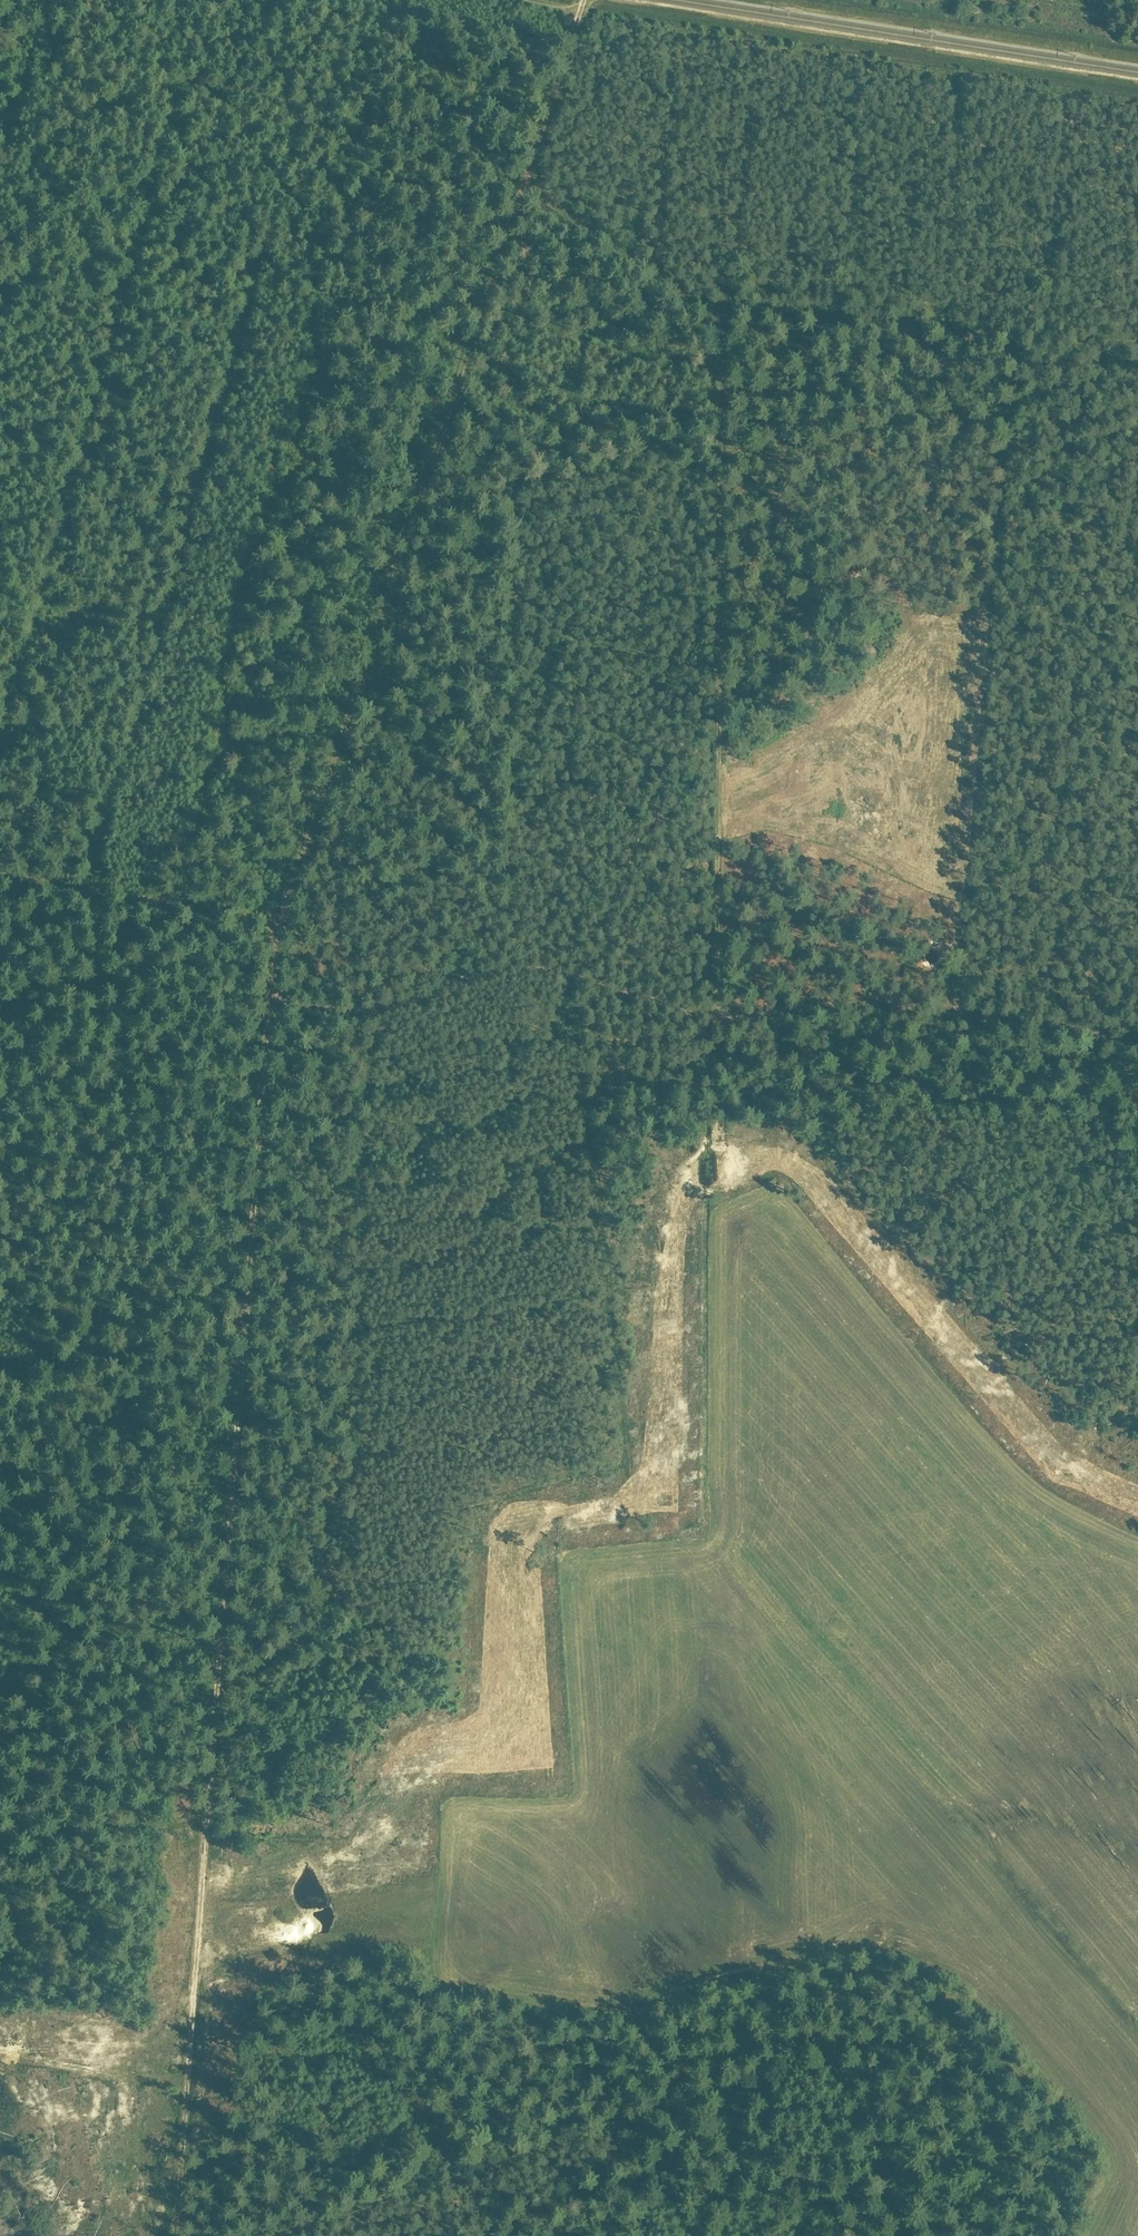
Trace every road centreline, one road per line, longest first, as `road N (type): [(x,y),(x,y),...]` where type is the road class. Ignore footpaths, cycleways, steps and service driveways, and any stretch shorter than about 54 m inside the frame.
road 1 (track): [(171,2235),(267,1006)]
road 2 (track): [(276,916),(310,865),(315,810),(582,10)]
road 3 (track): [(335,0),(95,891)]
road 4 (track): [(267,1006),(369,1010),(459,977),(517,967),(704,1016),(874,1004),(1137,1036)]
road 5 (track): [(949,1013),(1020,335)]
road 6 (track): [(530,176),(713,310),(1137,344)]
road 7 (track): [(276,916),(0,878)]
road 8 (track): [(0,1156),(258,1142)]
road 9 (track): [(197,1827),(0,1836)]
road 10 (track): [(785,1013),(767,1181)]

